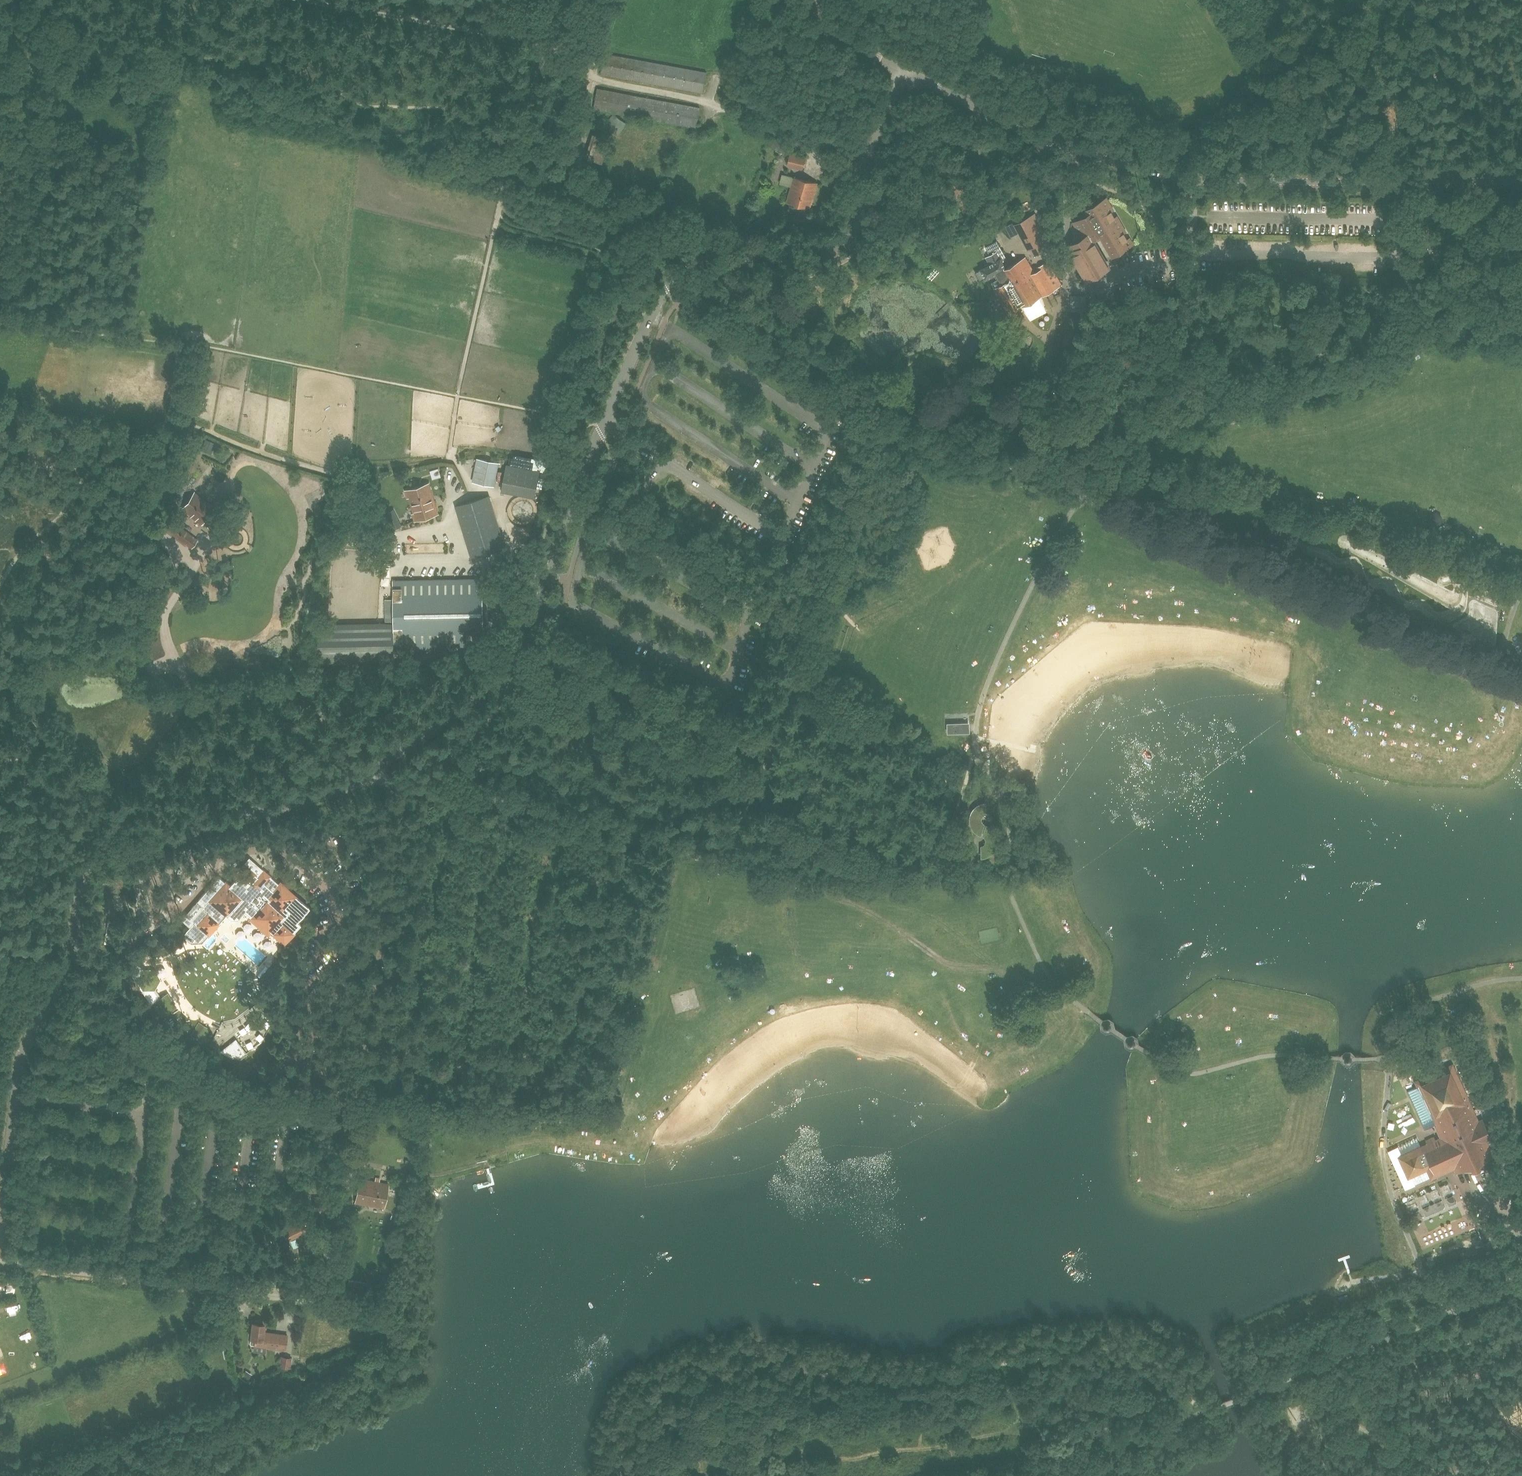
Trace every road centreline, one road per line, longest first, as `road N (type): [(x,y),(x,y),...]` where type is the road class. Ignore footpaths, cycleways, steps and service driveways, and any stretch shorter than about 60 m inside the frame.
road 1 (unclassified): [(0,1223),(21,1057),(69,972),(84,866),(92,857),(353,784),(512,668),(602,427),(667,289),(681,273),(716,259),(811,258),(834,249),(858,217),(874,142),(910,74)]
road 2 (unclassified): [(1521,182),(1196,180),(1070,153)]
road 3 (track): [(550,47),(576,72),(705,100),(831,163),(867,166)]
road 4 (residential): [(0,1259),(314,1301)]
road 5 (track): [(418,787),(530,808),(682,857)]
road 6 (track): [(281,0),(550,47)]
road 7 (track): [(499,216),(448,460)]
road 8 (track): [(1409,0),(1442,56),(1398,182)]
road 9 (unclassified): [(1070,153),(910,74)]
road 10 (track): [(448,460),(471,489),(498,494),(511,544),(498,572)]
road 11 (unclassified): [(1070,153),(1066,282)]
road 12 (track): [(818,0),(832,33),(910,74)]

